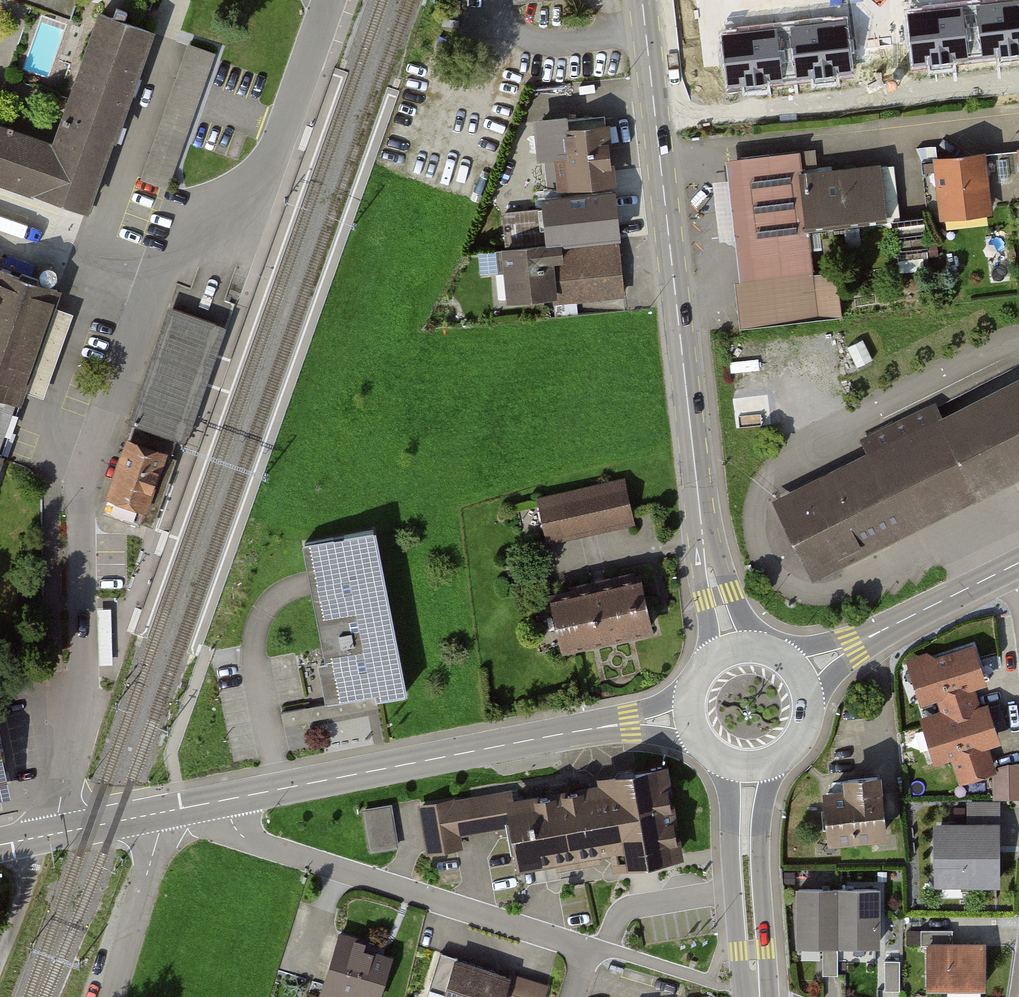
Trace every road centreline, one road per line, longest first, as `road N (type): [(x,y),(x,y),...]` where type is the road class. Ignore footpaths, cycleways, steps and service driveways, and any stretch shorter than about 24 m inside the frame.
road 1 (unclassified): [(332,0),(268,181),(173,242),(86,483),(83,674),(48,835)]
road 2 (secondary): [(702,530),(643,0)]
road 3 (tertiary): [(225,800),(629,723)]
road 4 (residential): [(225,800),(241,835),(262,846),(587,947)]
road 5 (secondary): [(723,762),(738,951),(759,996)]
road 6 (secondary): [(760,996),(770,765)]
road 7 (unclassified): [(113,996),(160,830),(157,813)]
road 8 (tertiary): [(1011,566),(854,644)]
road 9 (secondary): [(702,530),(713,659)]
road 10 (secondary): [(756,645),(702,530)]

